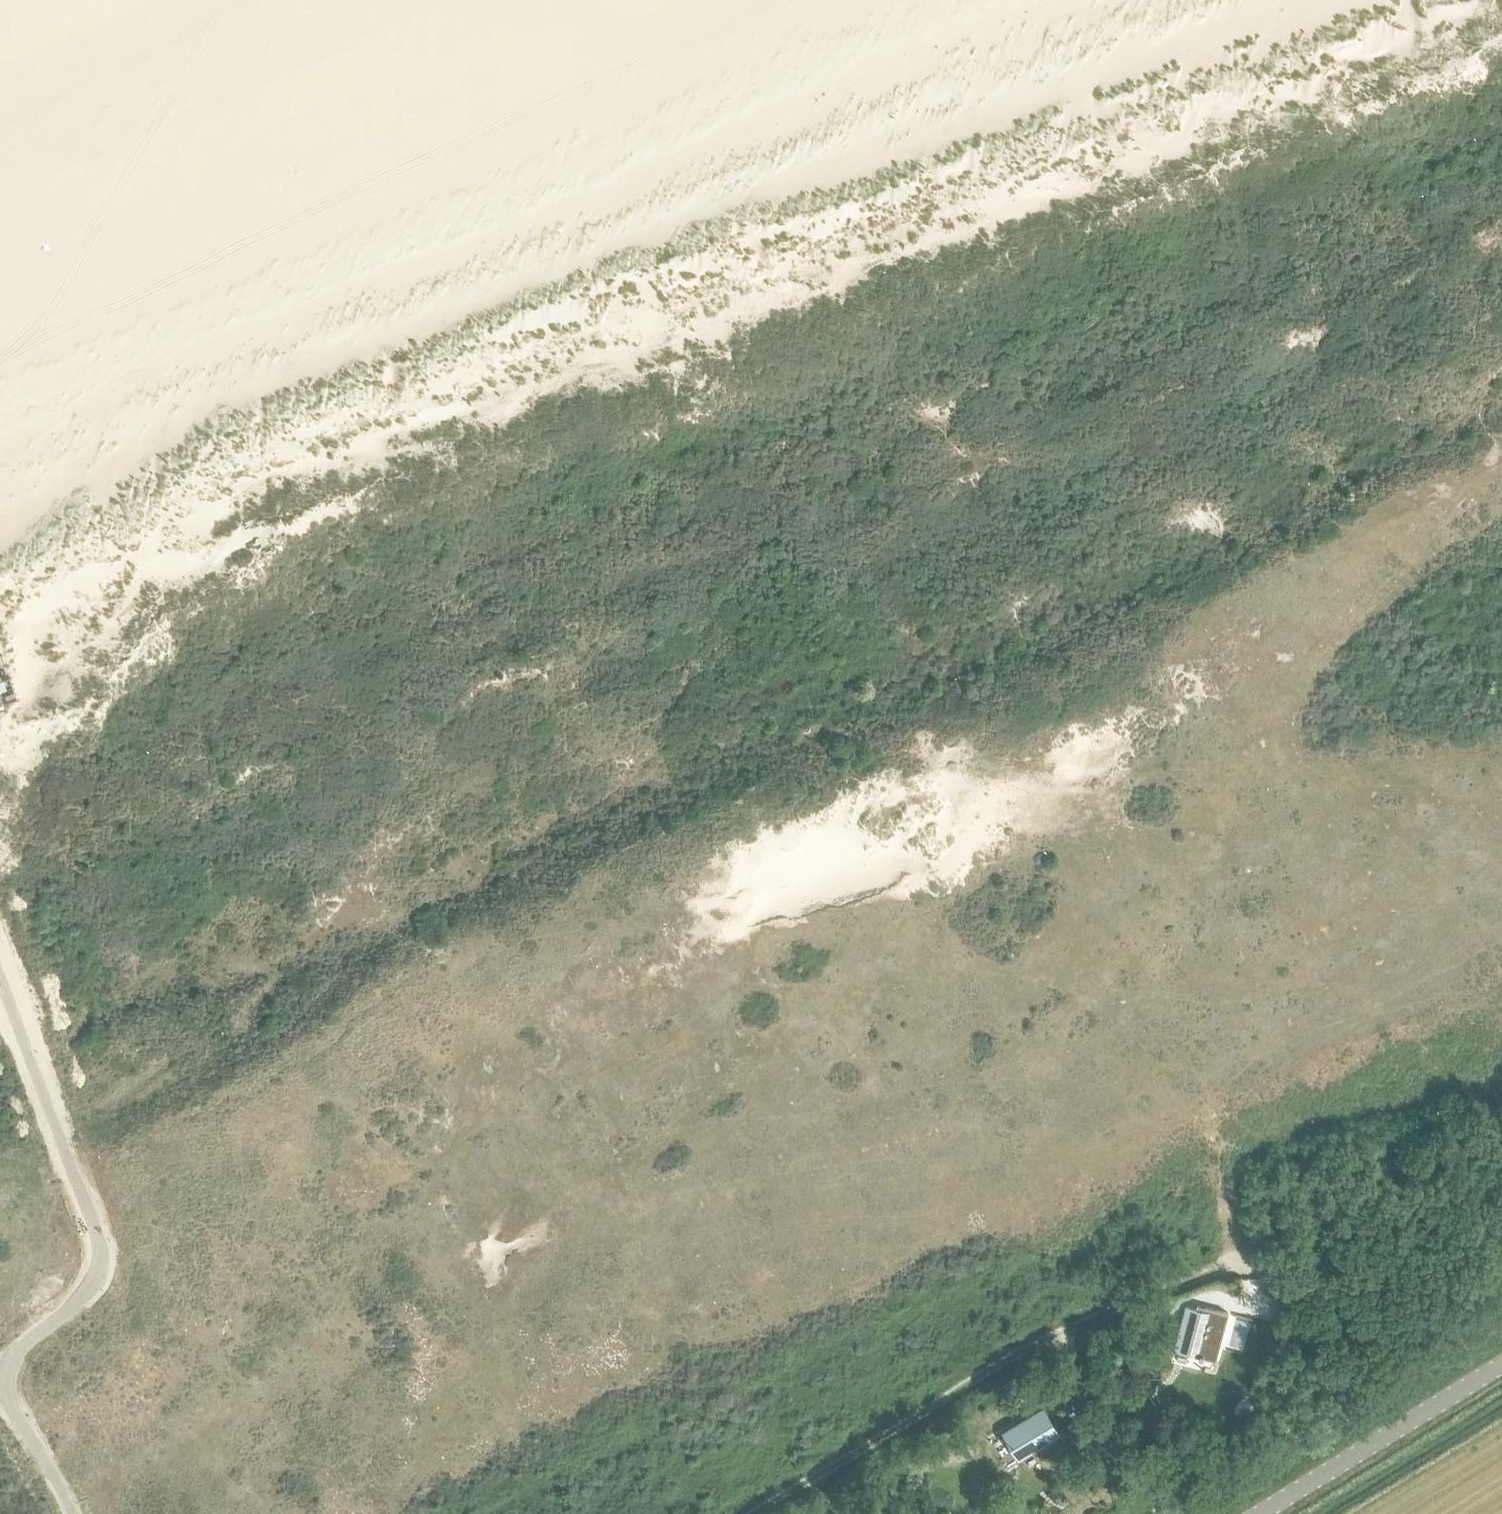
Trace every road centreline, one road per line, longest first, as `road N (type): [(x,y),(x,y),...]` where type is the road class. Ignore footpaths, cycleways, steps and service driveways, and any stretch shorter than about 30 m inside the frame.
road 1 (track): [(752,1513),(1060,1330),(1255,1262)]
road 2 (unclassified): [(1258,1513),(1501,1364)]
road 3 (track): [(1213,1107),(1233,1226),(1255,1262)]

